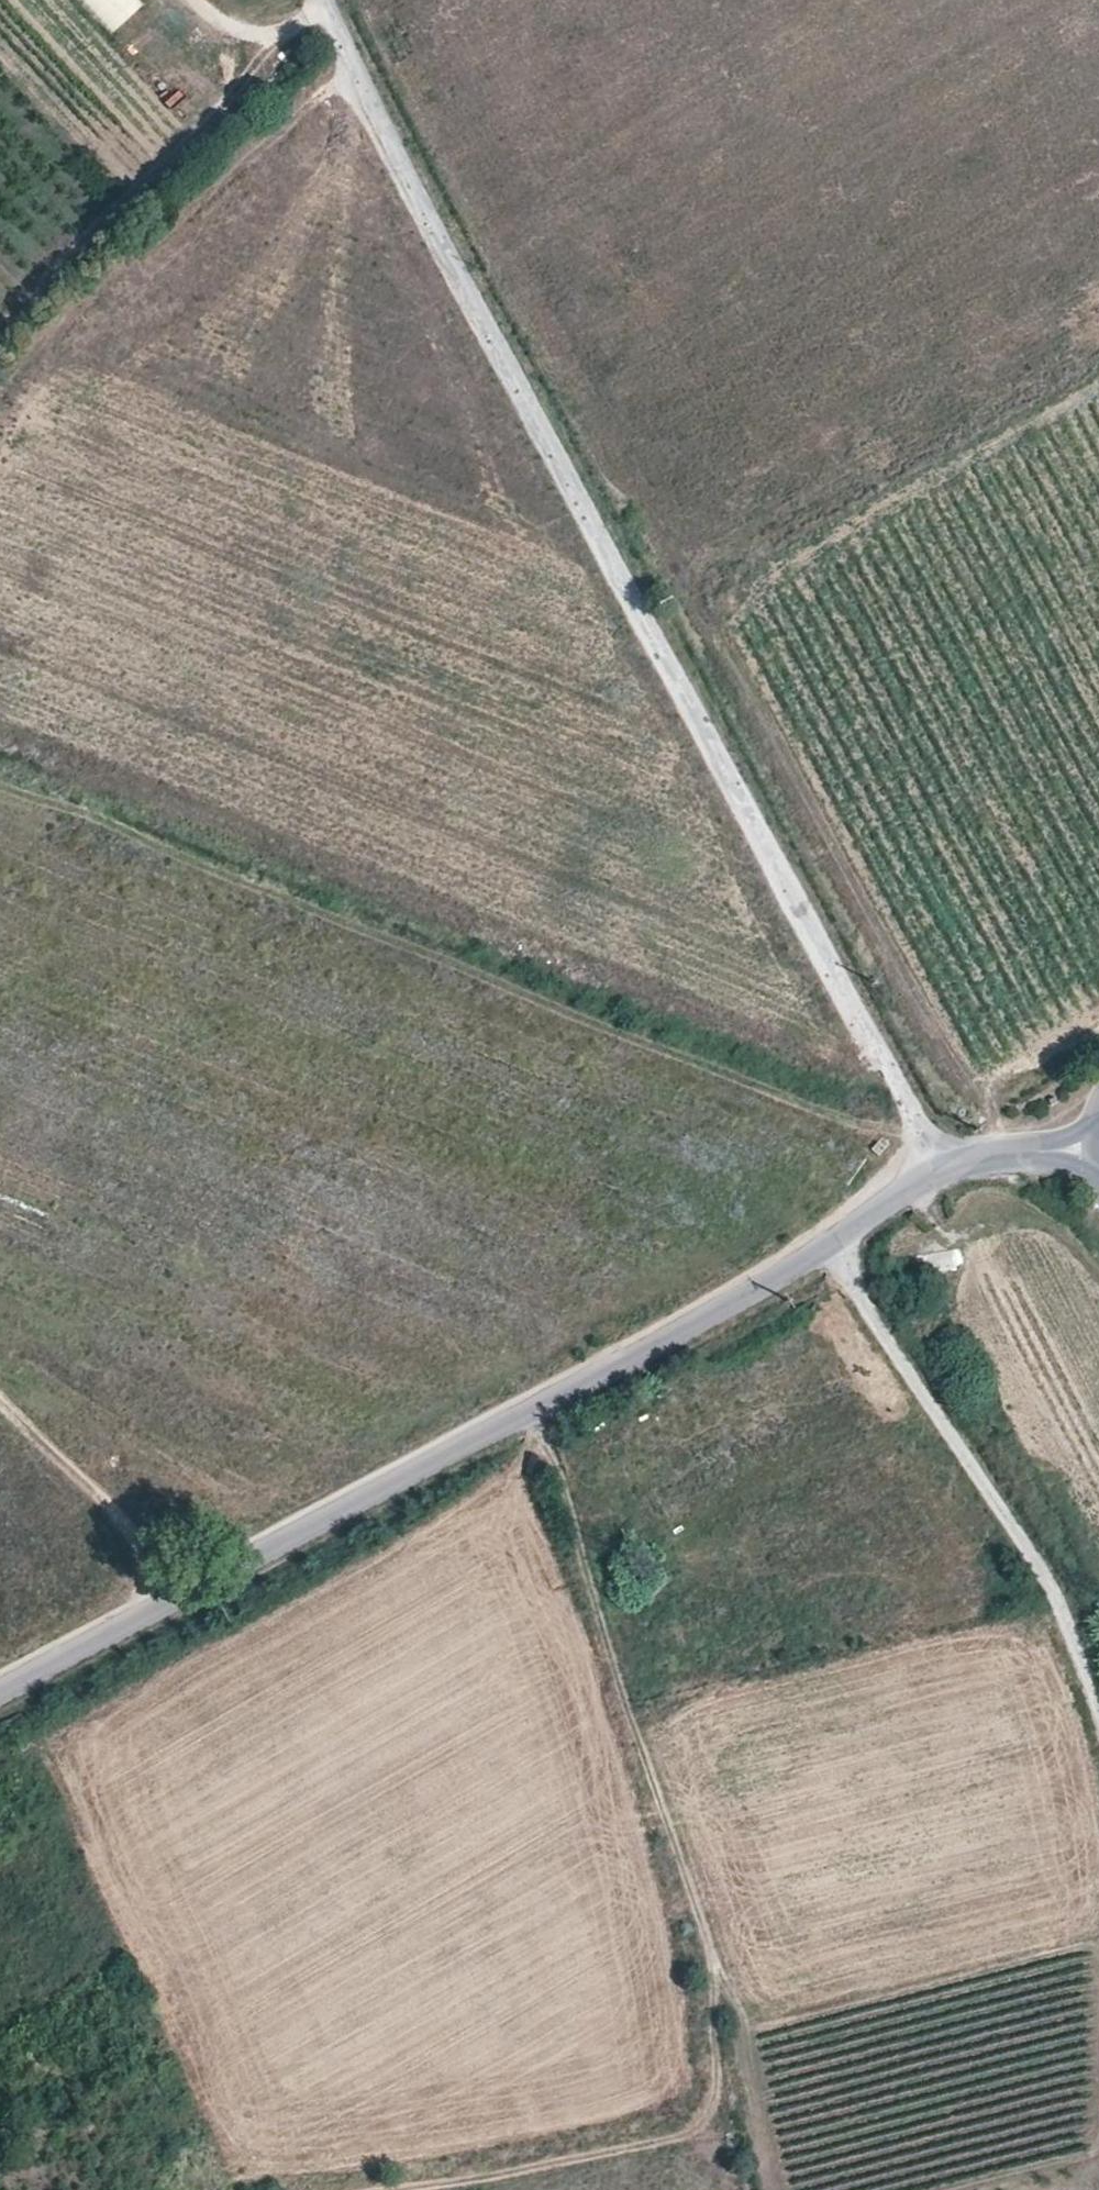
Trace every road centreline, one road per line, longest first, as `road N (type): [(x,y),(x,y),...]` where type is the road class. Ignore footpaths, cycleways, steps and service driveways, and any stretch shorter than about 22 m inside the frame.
road 1 (residential): [(324,0),(943,1167)]
road 2 (unclassified): [(0,1697),(292,1555),(830,1247),(943,1167)]
road 3 (track): [(830,1247),(1071,1625),(1098,1714)]
road 4 (unclassified): [(943,1167),(967,1157),(1096,1146)]

